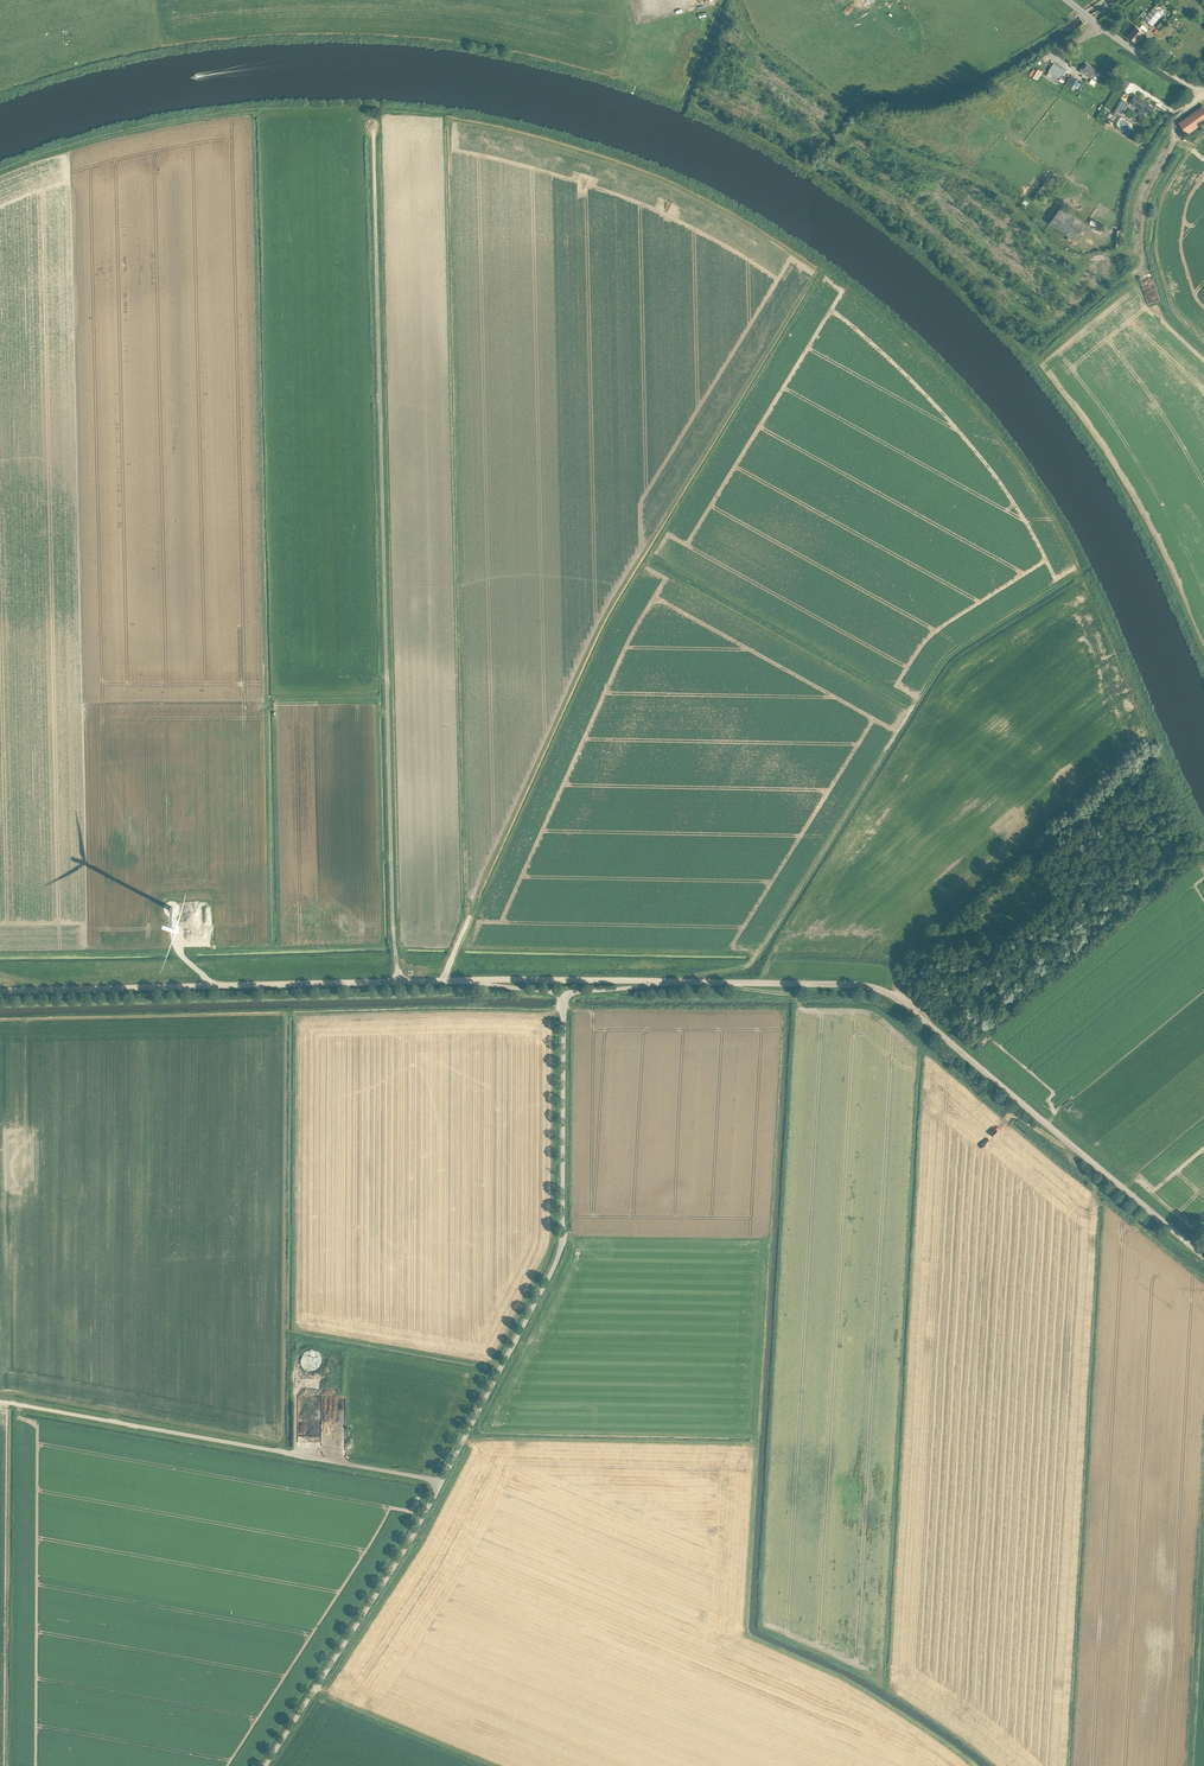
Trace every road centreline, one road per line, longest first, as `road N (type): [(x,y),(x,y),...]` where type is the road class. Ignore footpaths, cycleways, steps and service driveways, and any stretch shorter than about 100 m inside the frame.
road 1 (unclassified): [(398,980),(375,125)]
road 2 (tertiary): [(266,1765),(424,1517),(560,1252),(564,993)]
road 3 (tertiary): [(0,991),(398,980)]
road 4 (tertiary): [(702,980),(875,987),(1003,1085)]
road 5 (tertiary): [(1203,1256),(1003,1085)]
road 6 (tertiary): [(450,979),(702,980)]
road 7 (unclassified): [(1118,228),(1130,176),(1155,134),(1203,89)]
road 8 (tertiary): [(1203,89),(1066,0)]
road 9 (tertiary): [(702,980),(564,993)]

